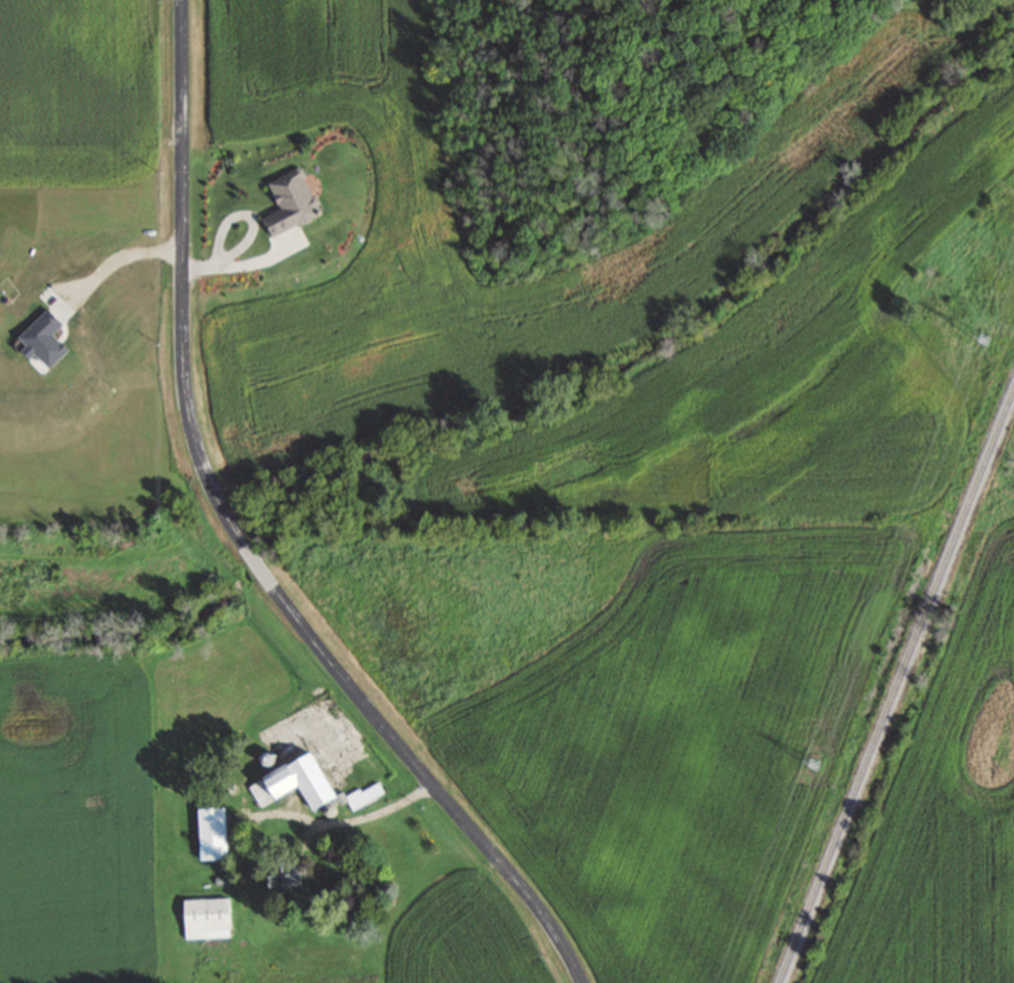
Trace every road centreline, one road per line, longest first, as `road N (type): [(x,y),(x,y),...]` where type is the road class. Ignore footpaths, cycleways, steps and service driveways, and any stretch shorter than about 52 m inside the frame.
road 1 (residential): [(179,0),(182,384),(210,489),(248,553)]
road 2 (residential): [(261,573),(515,881),(581,982)]

